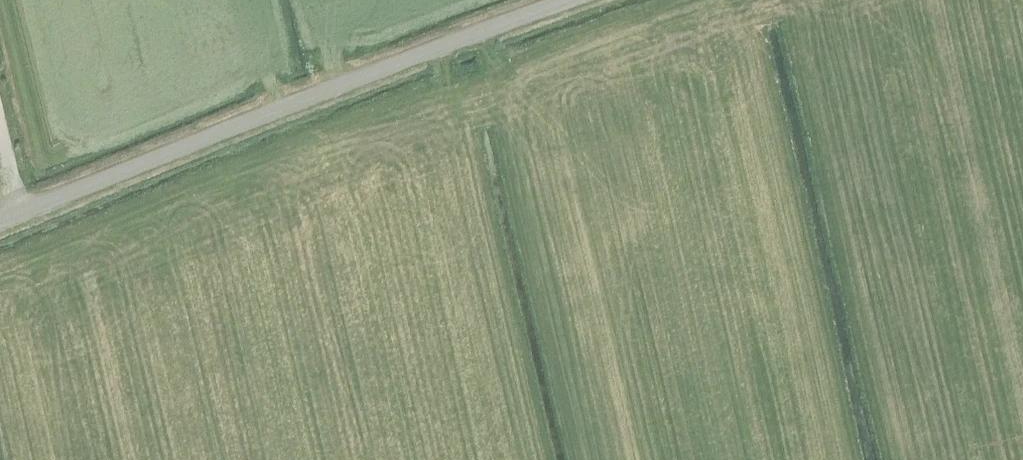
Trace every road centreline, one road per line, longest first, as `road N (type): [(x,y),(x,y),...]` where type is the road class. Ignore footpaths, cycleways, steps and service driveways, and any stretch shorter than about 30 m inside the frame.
road 1 (unclassified): [(0,221),(565,0)]

